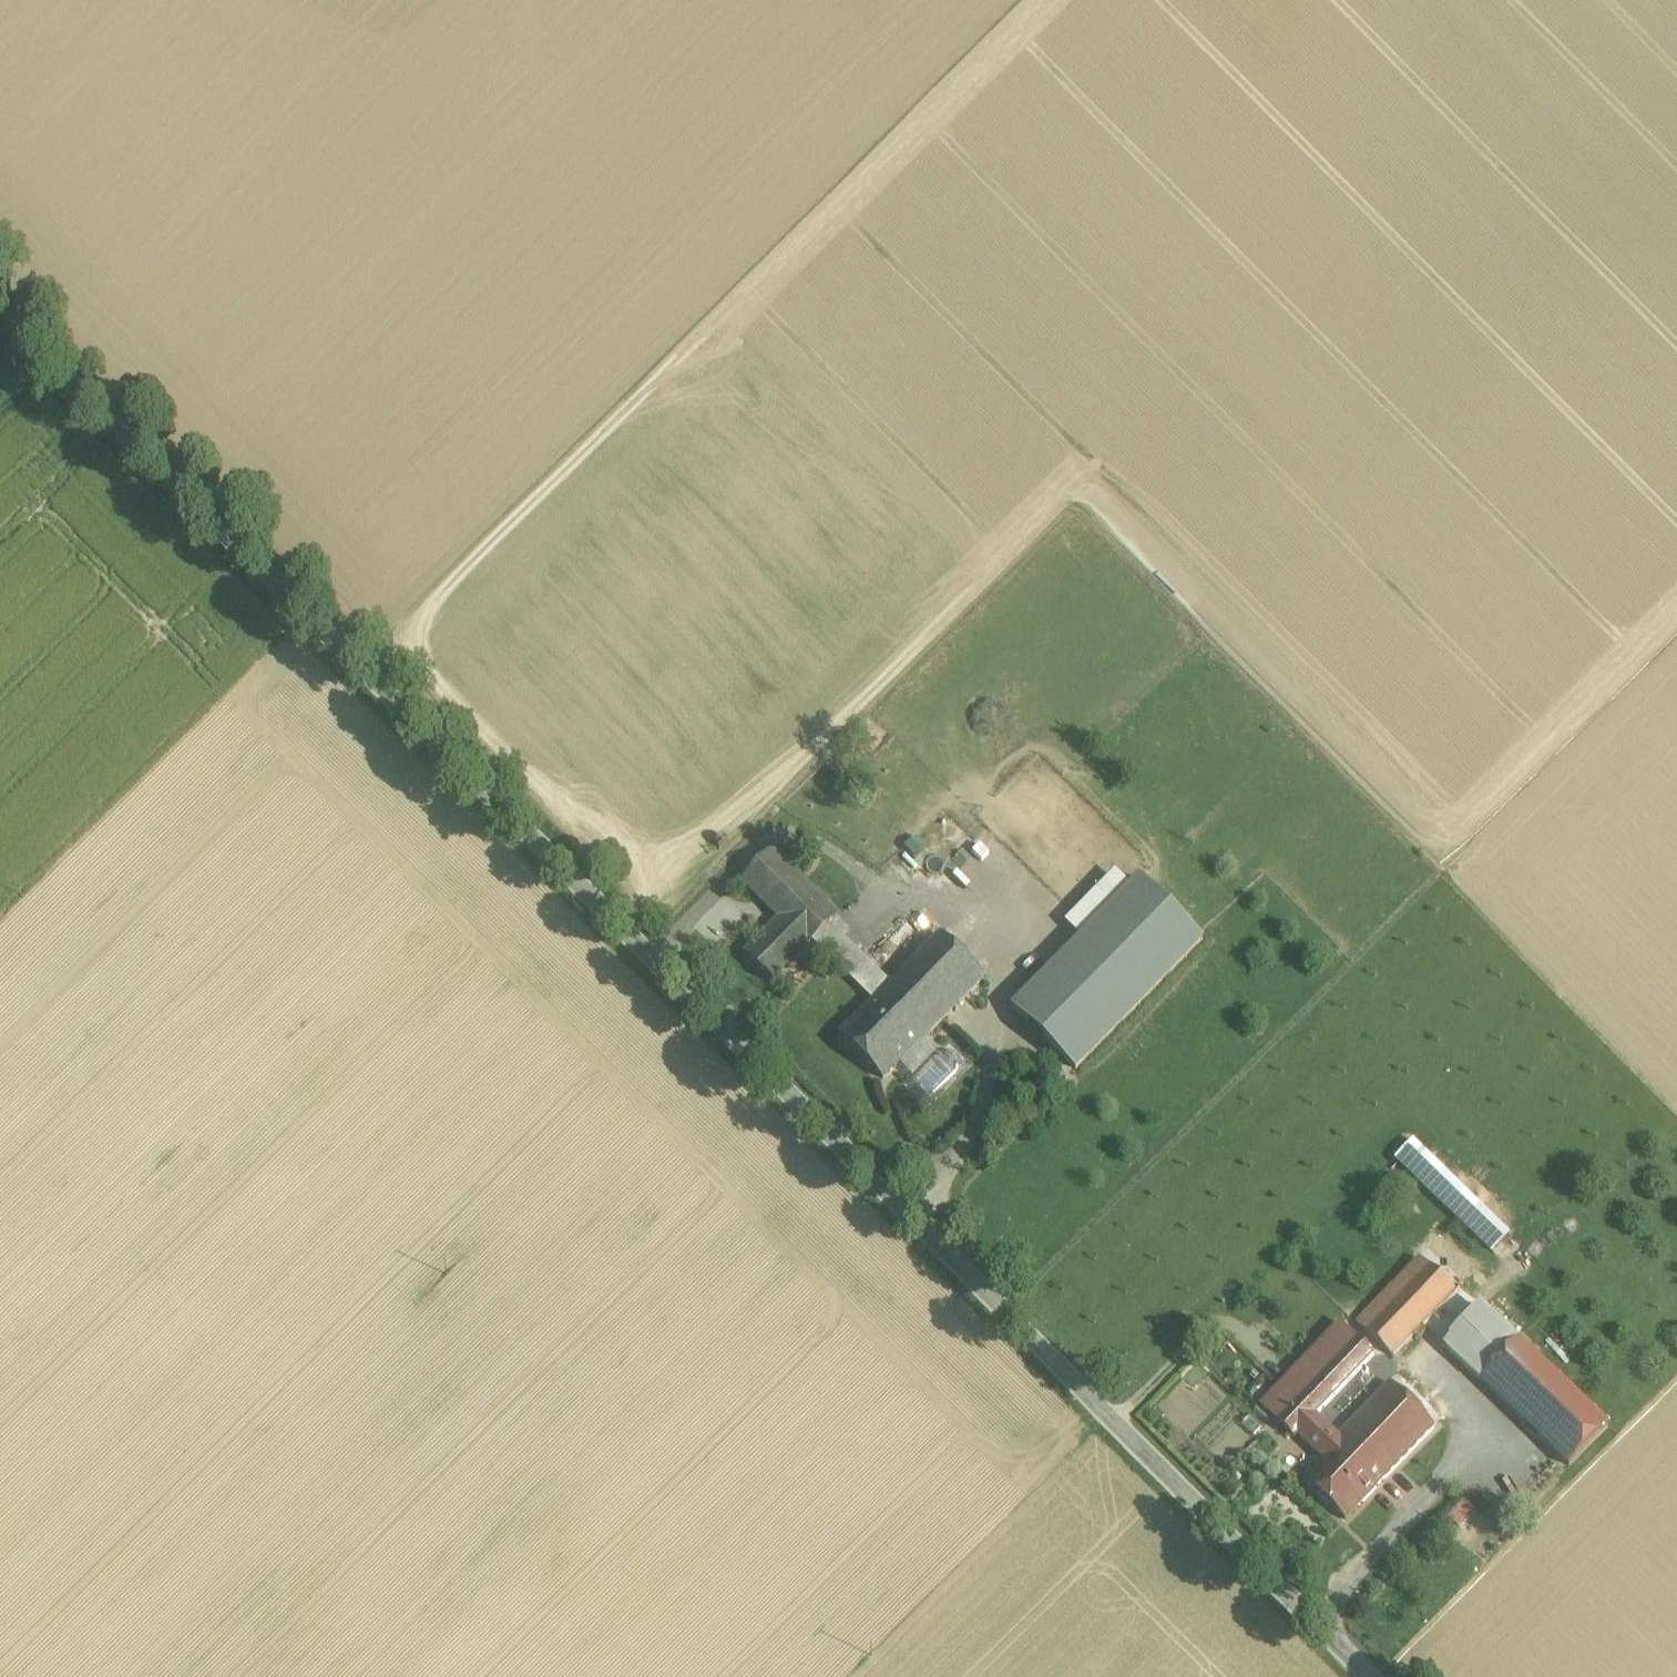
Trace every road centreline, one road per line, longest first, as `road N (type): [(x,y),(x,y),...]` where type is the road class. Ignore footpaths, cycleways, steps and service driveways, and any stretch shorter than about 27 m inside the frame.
road 1 (tertiary): [(0,298),(1369,1676)]

